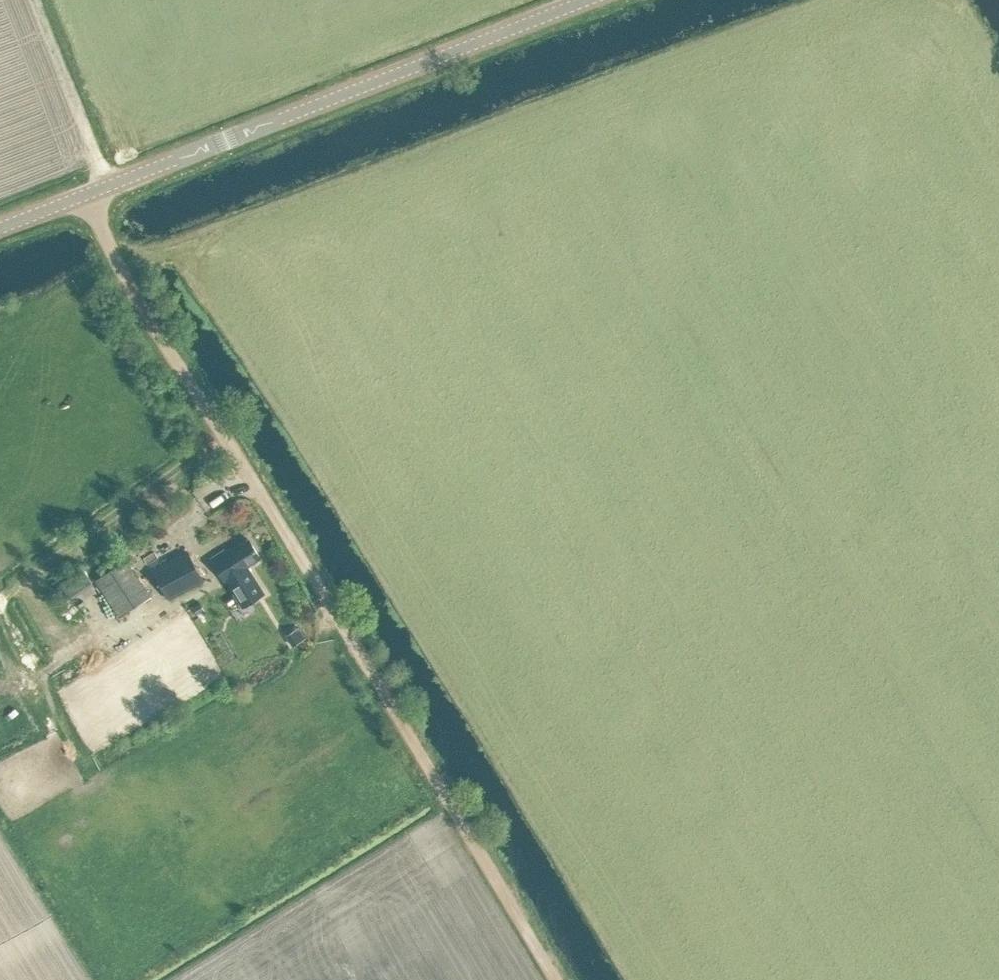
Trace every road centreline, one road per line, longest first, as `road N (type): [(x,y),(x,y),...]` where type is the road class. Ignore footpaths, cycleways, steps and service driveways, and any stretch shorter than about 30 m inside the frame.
road 1 (track): [(83,196),(553,979)]
road 2 (tertiary): [(0,228),(593,0)]

